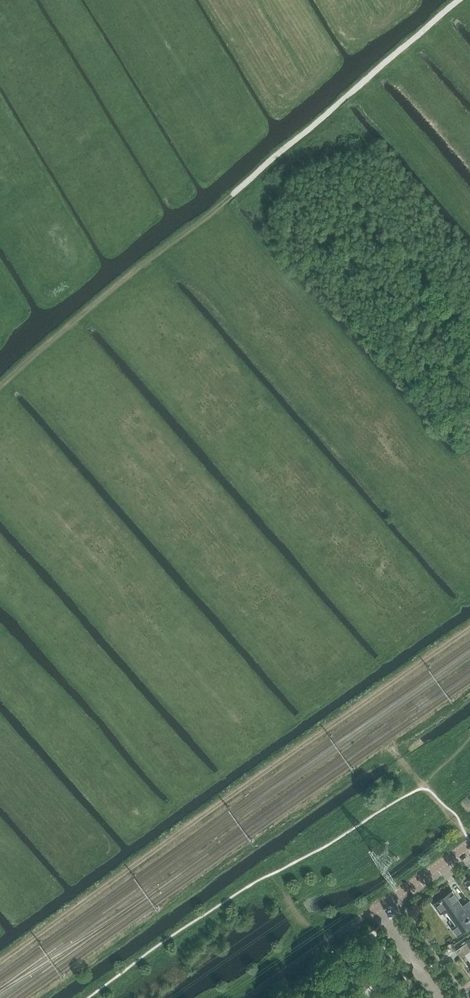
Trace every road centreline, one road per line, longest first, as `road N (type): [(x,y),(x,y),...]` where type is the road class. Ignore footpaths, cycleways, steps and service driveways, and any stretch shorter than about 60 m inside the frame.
road 1 (track): [(0,386),(459,0)]
road 2 (track): [(469,629),(0,964)]
road 3 (residential): [(439,997),(377,909),(469,844)]

